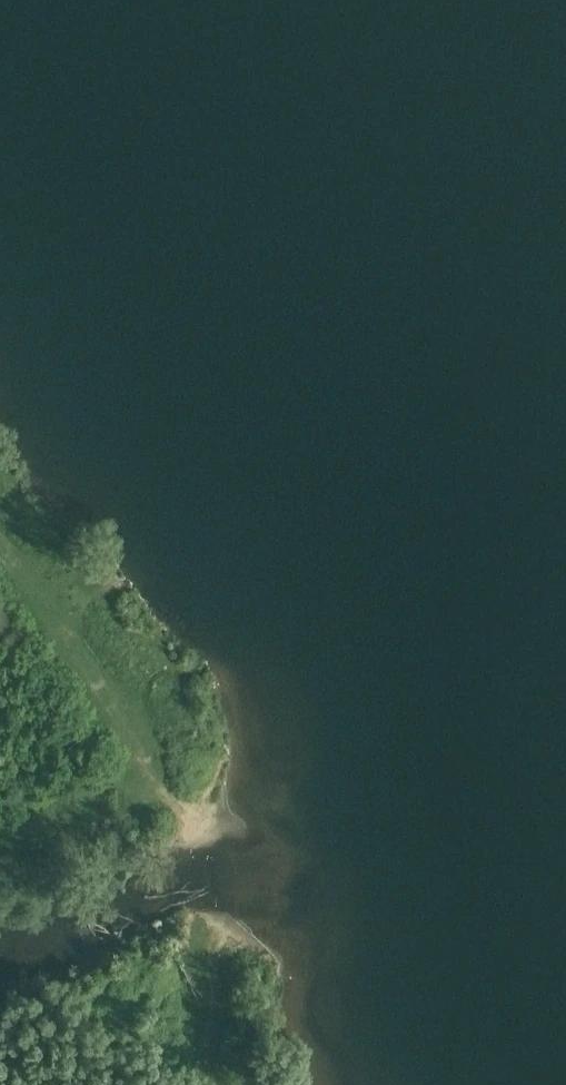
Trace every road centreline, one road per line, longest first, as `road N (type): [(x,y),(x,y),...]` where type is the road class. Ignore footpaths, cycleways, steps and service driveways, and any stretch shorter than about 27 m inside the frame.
road 1 (track): [(161,747),(0,565)]

